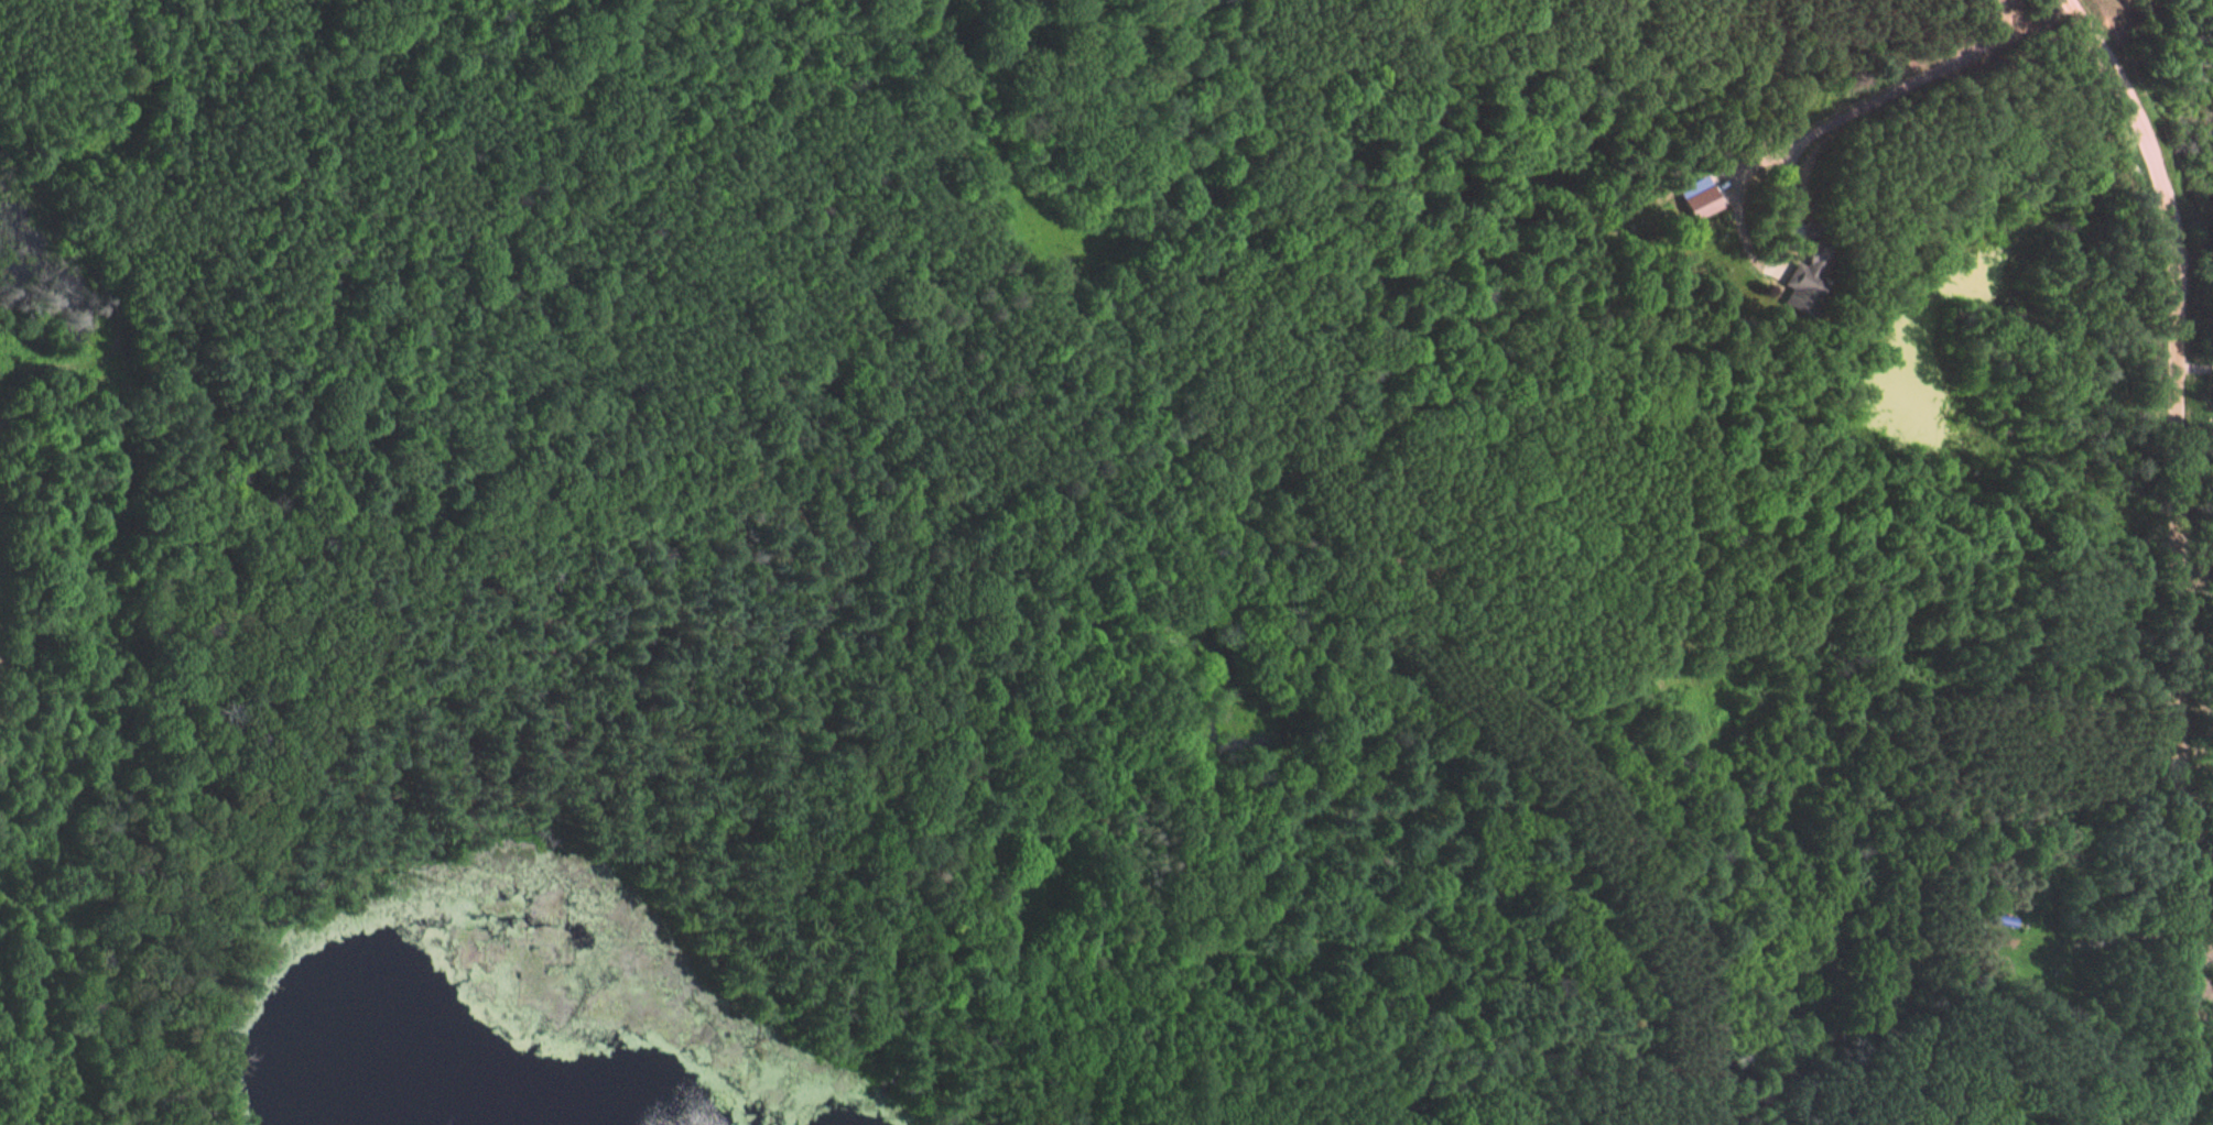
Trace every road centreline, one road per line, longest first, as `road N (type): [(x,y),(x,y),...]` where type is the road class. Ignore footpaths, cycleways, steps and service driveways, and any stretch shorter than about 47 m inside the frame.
road 1 (residential): [(2181,1124),(2177,207),(2139,106),(2075,0)]

